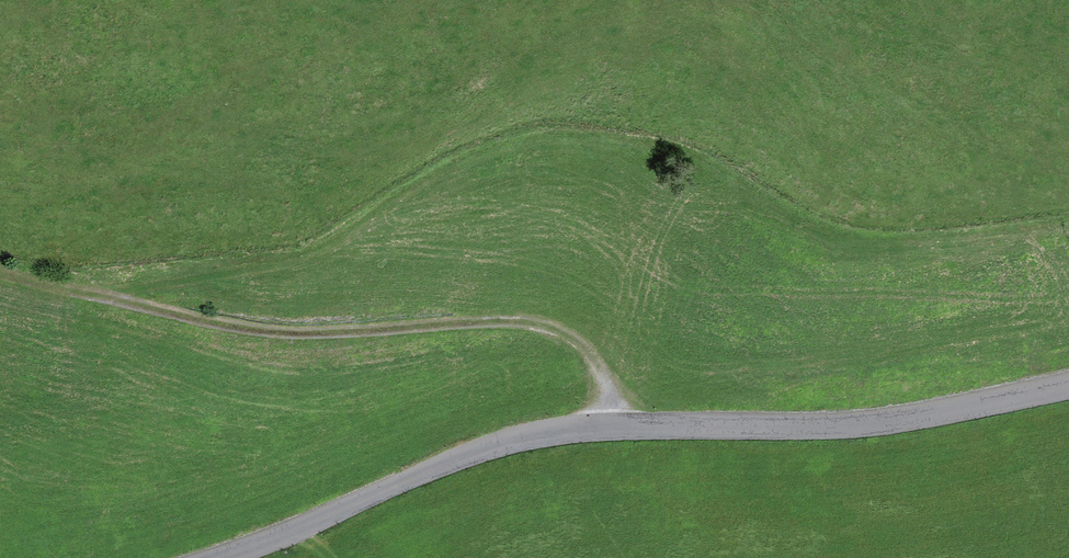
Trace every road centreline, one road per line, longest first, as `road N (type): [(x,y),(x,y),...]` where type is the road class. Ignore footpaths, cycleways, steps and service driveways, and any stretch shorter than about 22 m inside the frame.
road 1 (unclassified): [(1068,383),(831,425),(544,432),(446,463),(220,557)]
road 2 (track): [(0,274),(295,334),(482,320),(558,330),(600,369),(609,425)]

